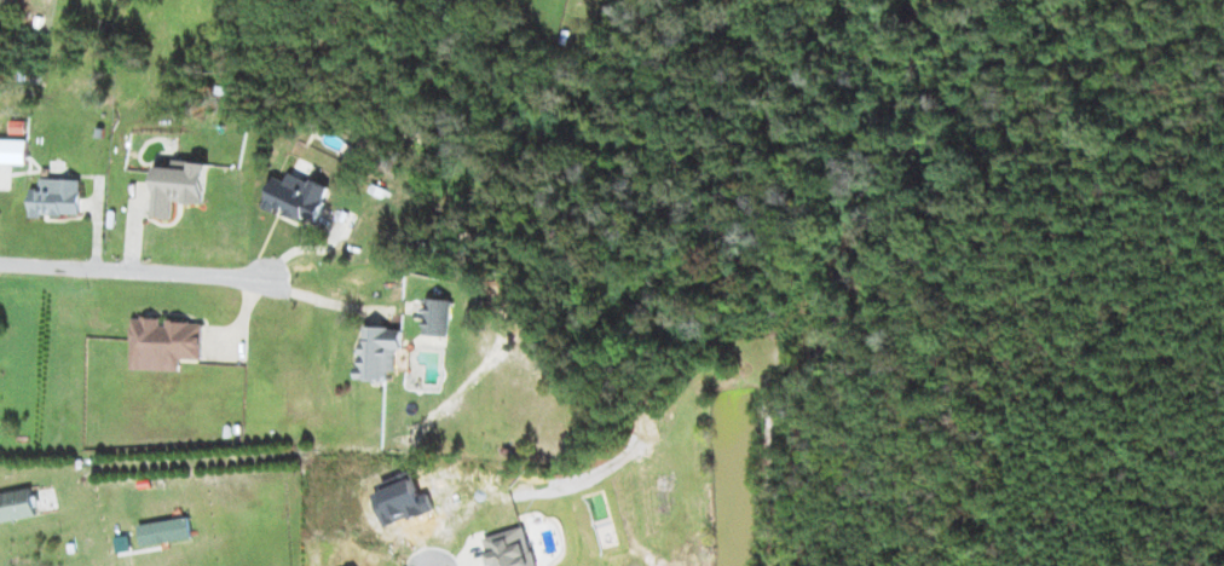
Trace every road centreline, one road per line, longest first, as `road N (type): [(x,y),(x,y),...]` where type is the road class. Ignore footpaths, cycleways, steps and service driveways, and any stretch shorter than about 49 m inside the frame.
road 1 (residential): [(0,263),(266,278)]

